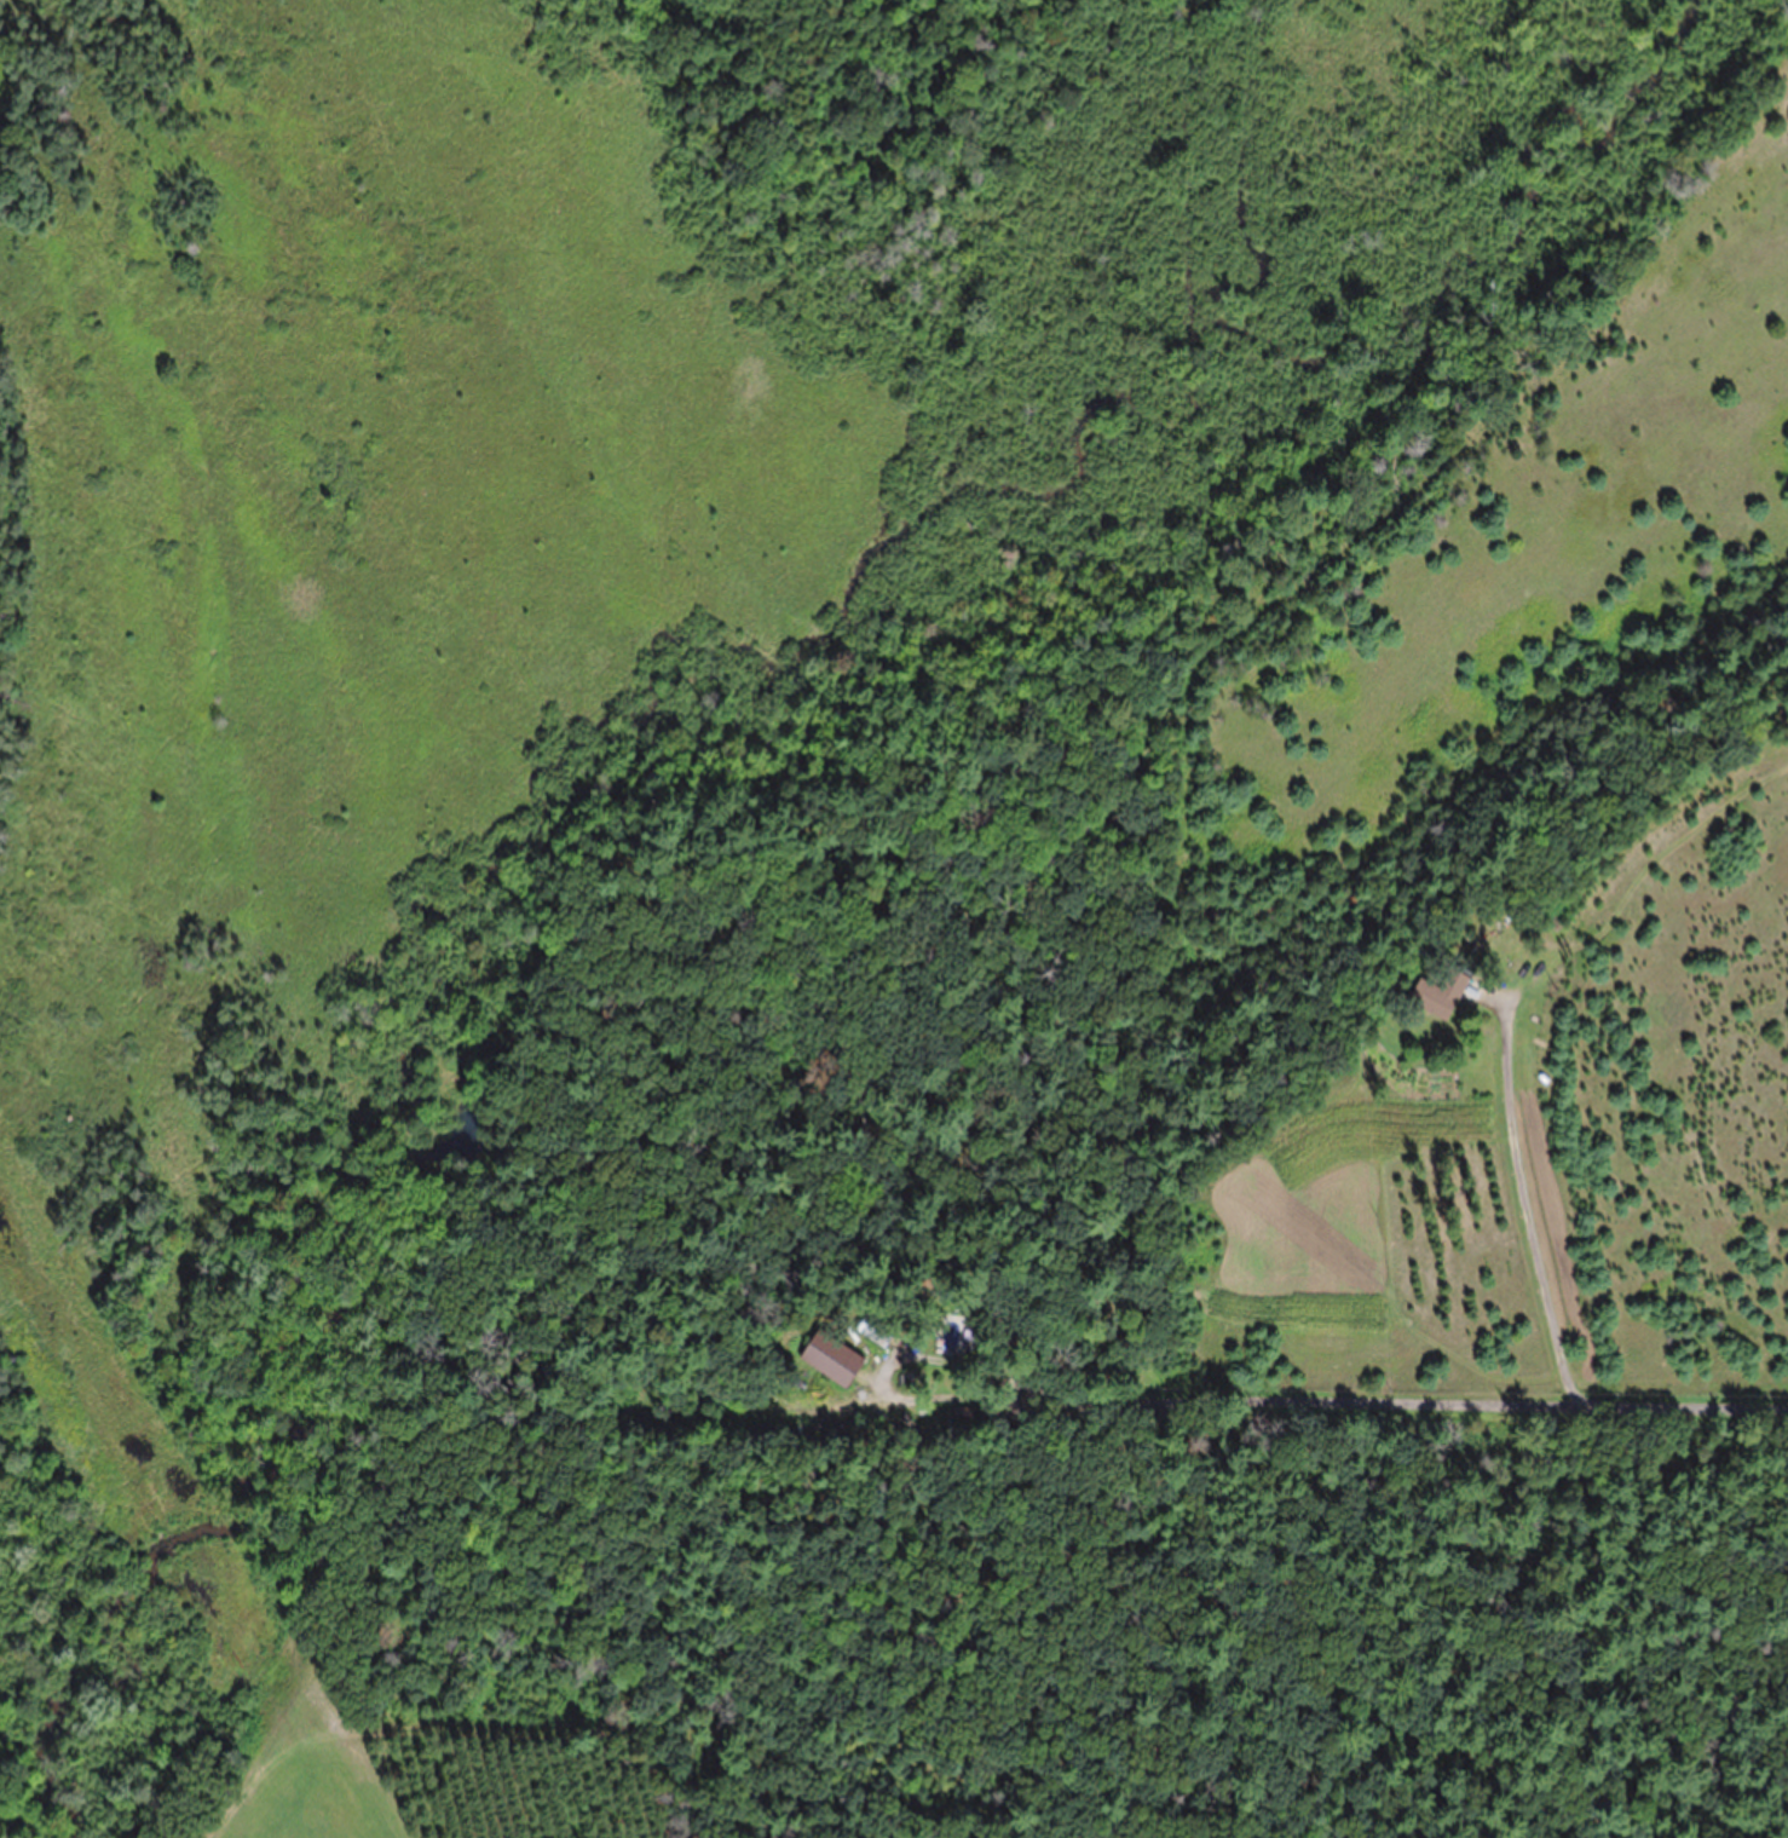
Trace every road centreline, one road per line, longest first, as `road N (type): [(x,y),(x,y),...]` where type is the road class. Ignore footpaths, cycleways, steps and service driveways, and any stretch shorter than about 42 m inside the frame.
road 1 (residential): [(1787,1398),(979,1408)]
road 2 (residential): [(1511,1039),(1513,1197),(1571,1400)]

